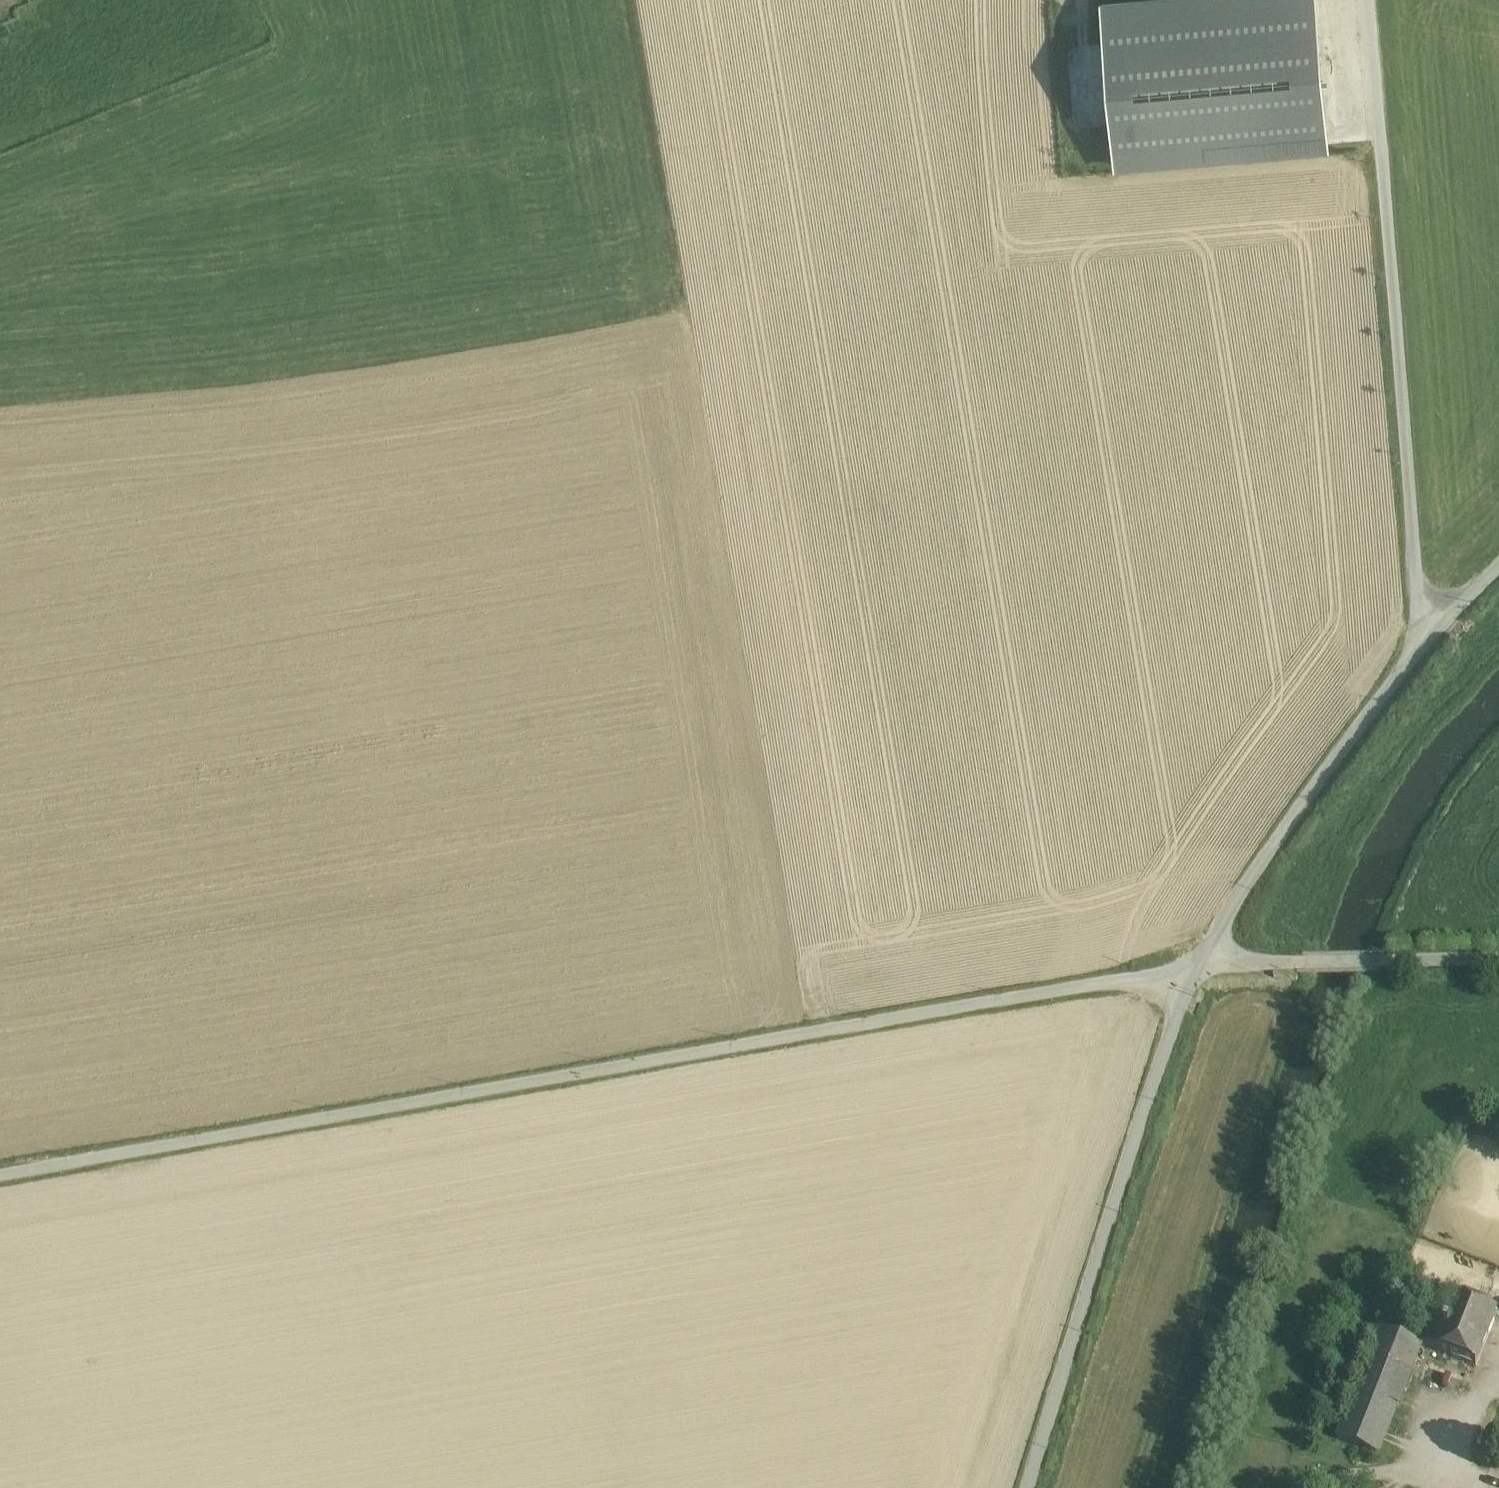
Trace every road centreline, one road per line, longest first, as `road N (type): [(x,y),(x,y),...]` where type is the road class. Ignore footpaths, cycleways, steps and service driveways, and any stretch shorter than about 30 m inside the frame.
road 1 (unclassified): [(1203,964),(0,1175)]
road 2 (unclassified): [(1203,964),(1111,1214),(1027,1487)]
road 3 (unclassified): [(1498,562),(1434,627),(1242,890),(1203,964)]
road 4 (unclassified): [(1203,964),(1498,959)]

